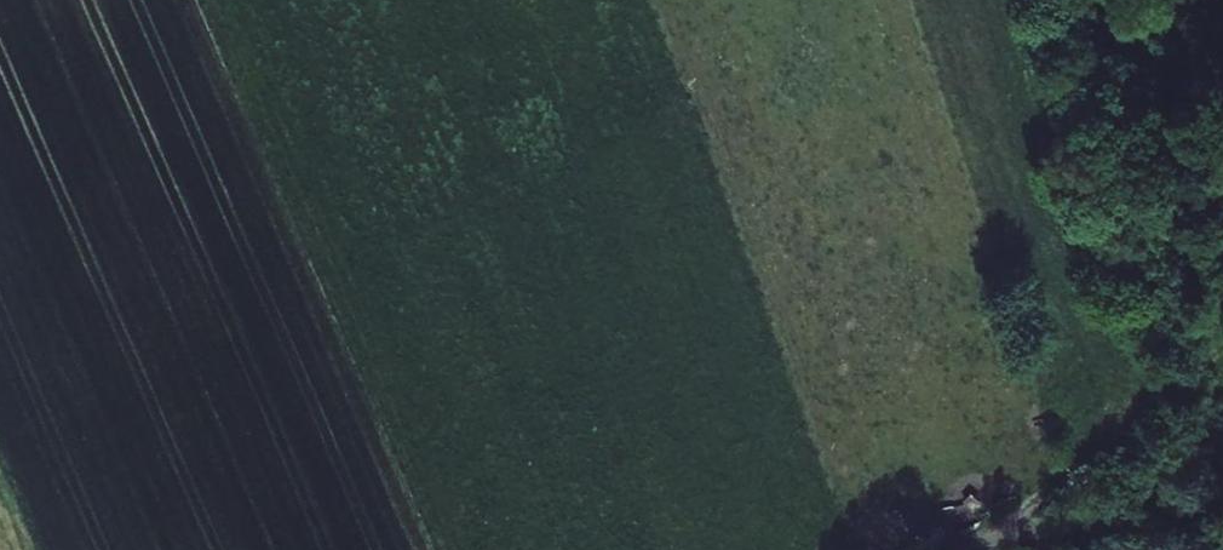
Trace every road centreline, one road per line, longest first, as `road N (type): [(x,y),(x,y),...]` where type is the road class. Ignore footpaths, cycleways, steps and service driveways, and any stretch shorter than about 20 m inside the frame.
road 1 (track): [(963,549),(995,531),(1222,485)]

